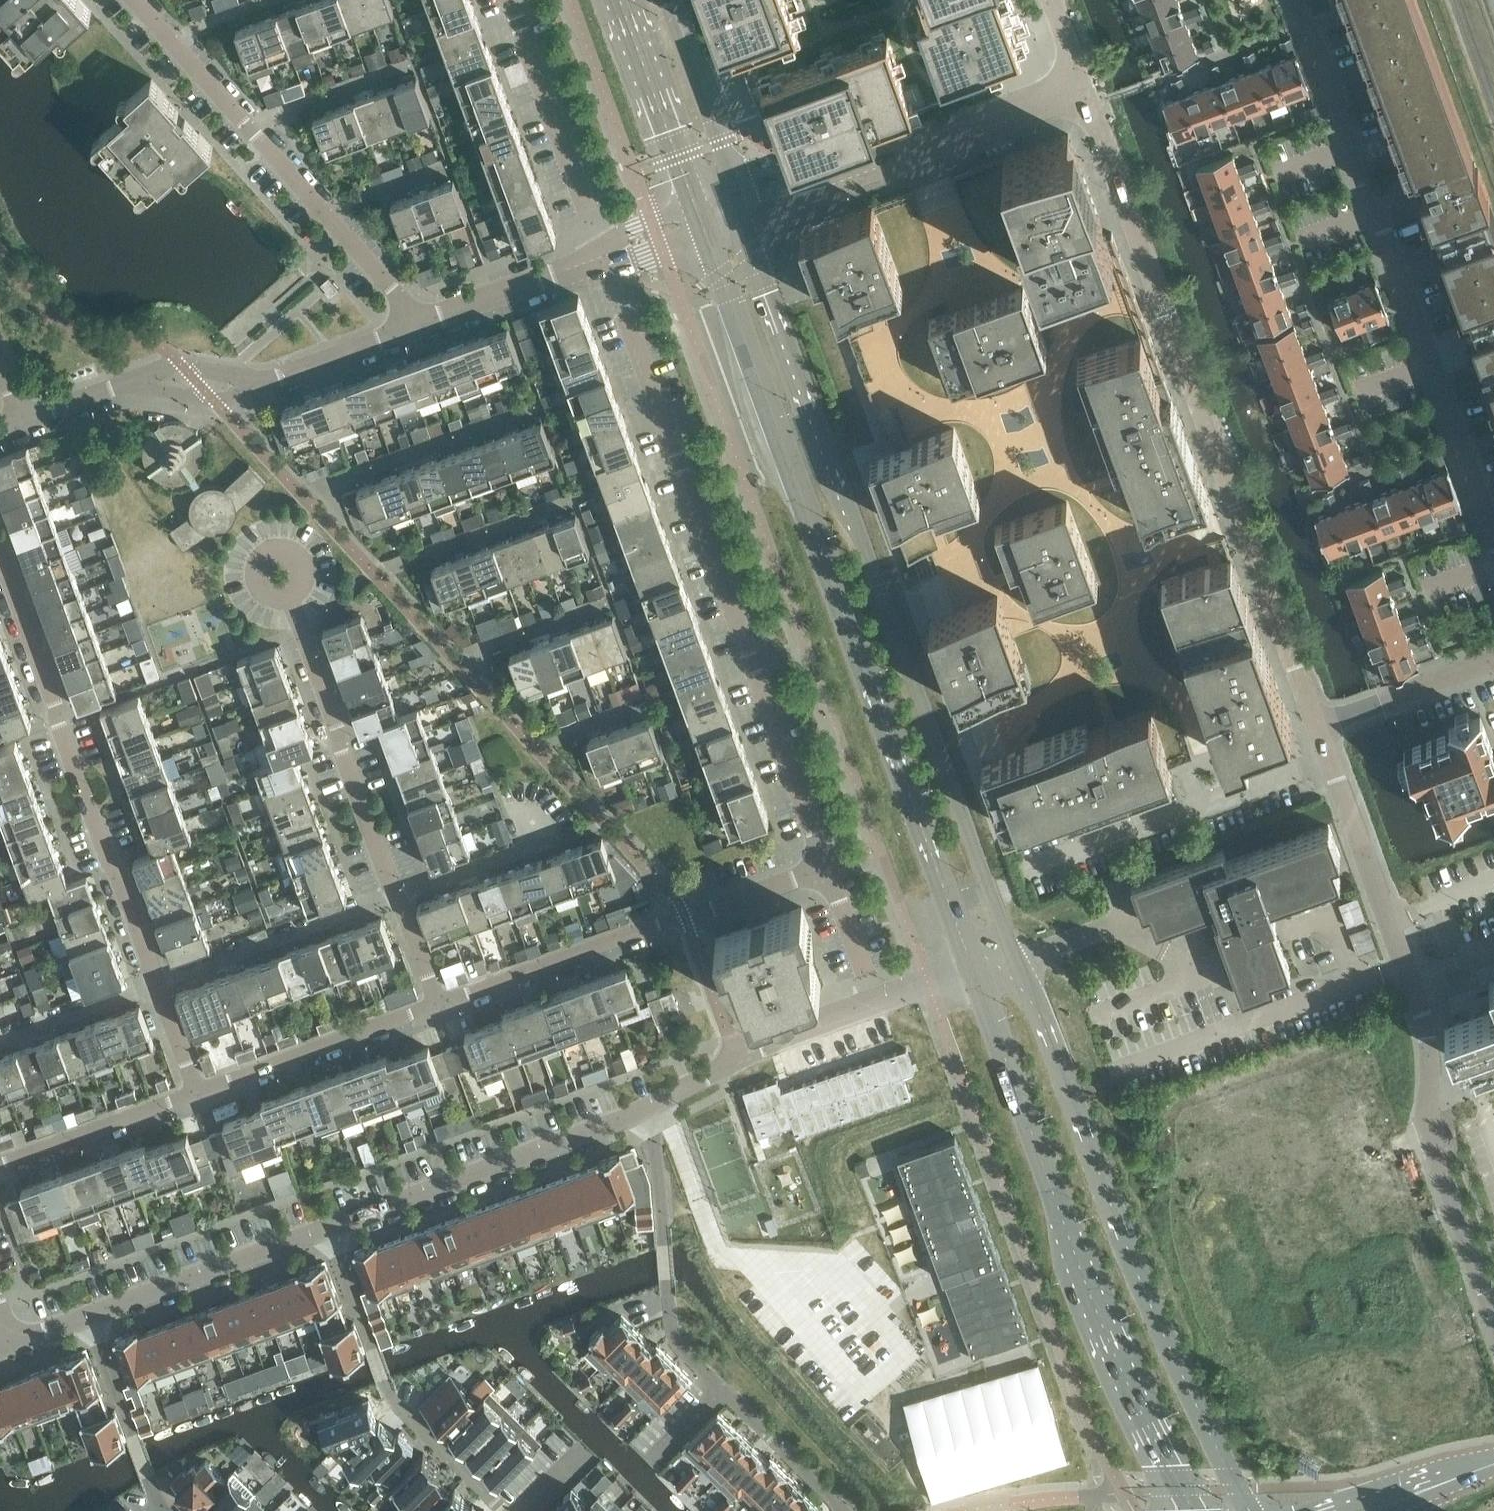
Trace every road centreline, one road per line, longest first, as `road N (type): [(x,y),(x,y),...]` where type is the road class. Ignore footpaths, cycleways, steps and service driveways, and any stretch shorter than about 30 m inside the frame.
road 1 (tertiary): [(1018,960),(745,212)]
road 2 (tertiary): [(708,224),(977,972)]
road 3 (unclassified): [(1316,725),(1083,88)]
road 4 (residential): [(606,261),(827,864)]
road 5 (tertiary): [(1249,1510),(1170,1354),(1018,960)]
road 6 (tertiary): [(977,972),(1124,1372),(1191,1510)]
road 7 (residential): [(1294,0),(1493,530)]
road 8 (residential): [(647,1108),(678,1345),(845,1510)]
road 9 (residential): [(159,985),(0,551)]
road 10 (unclassified): [(1435,1139),(1413,979),(1316,725)]
road 11 (residential): [(421,326),(136,0)]
road 12 (residential): [(439,1004),(827,864)]
road 13 (unclassified): [(745,212),(1083,88)]
road 14 (residential): [(647,1108),(823,1021),(977,972)]
road 15 (residential): [(329,1229),(647,1108)]
road 16 (residential): [(329,1229),(393,1402),(504,1510)]
road 17 (residential): [(397,897),(302,631)]
road 18 (residential): [(512,0),(606,261)]
road 19 (residential): [(198,1091),(439,1004)]
road 20 (residential): [(90,1317),(329,1229)]
road 21 (residential): [(159,985),(397,897)]
road 22 (tertiary): [(623,0),(708,224)]
road 23 (tertiary): [(745,212),(665,0)]
road 24 (residential): [(0,1163),(198,1091)]
road 25 (residential): [(421,326),(606,261)]
road 26 (residential): [(1316,725),(1493,660)]
road 27 (unclassified): [(1435,1139),(1493,1315)]
road 28 (residential): [(397,897),(527,848),(537,814)]
road 29 (residential): [(0,1044),(159,985)]
road 30 (residential): [(115,389),(180,365),(276,377)]
road 31 (residential): [(115,389),(213,399),(276,377)]
road 32 (residential): [(276,377),(421,326)]
road 33 (unclassified): [(1445,1484),(1322,1510)]
road 34 (residential): [(90,1317),(133,1435)]

